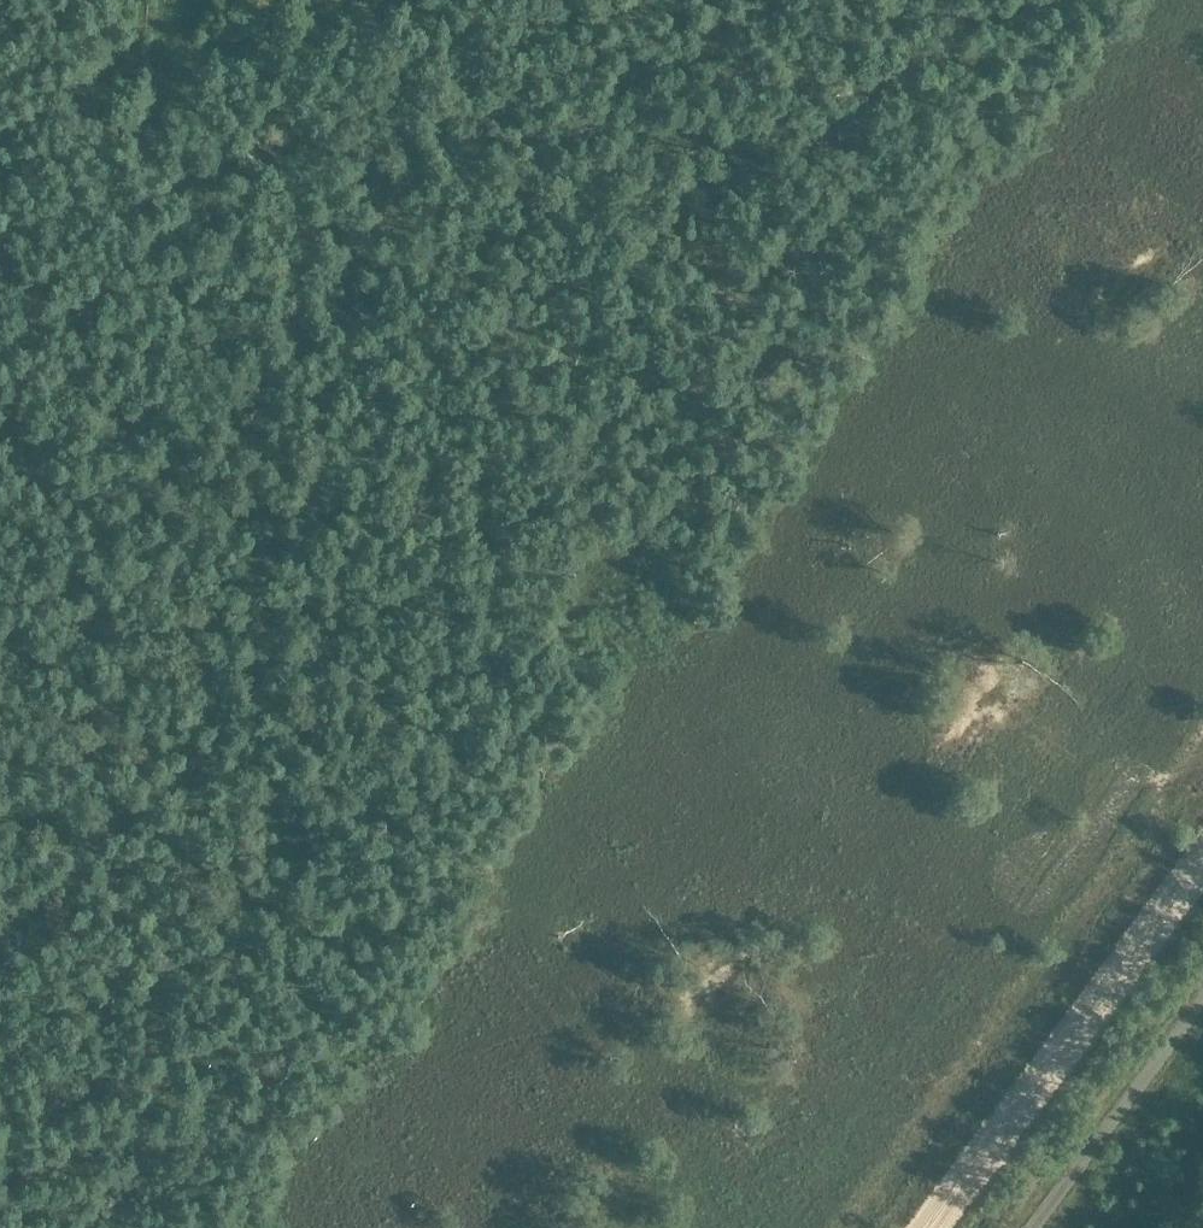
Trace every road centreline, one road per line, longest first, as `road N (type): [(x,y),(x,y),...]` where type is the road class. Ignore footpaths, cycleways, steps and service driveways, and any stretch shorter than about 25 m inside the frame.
road 1 (track): [(915,1227),(1202,844)]

